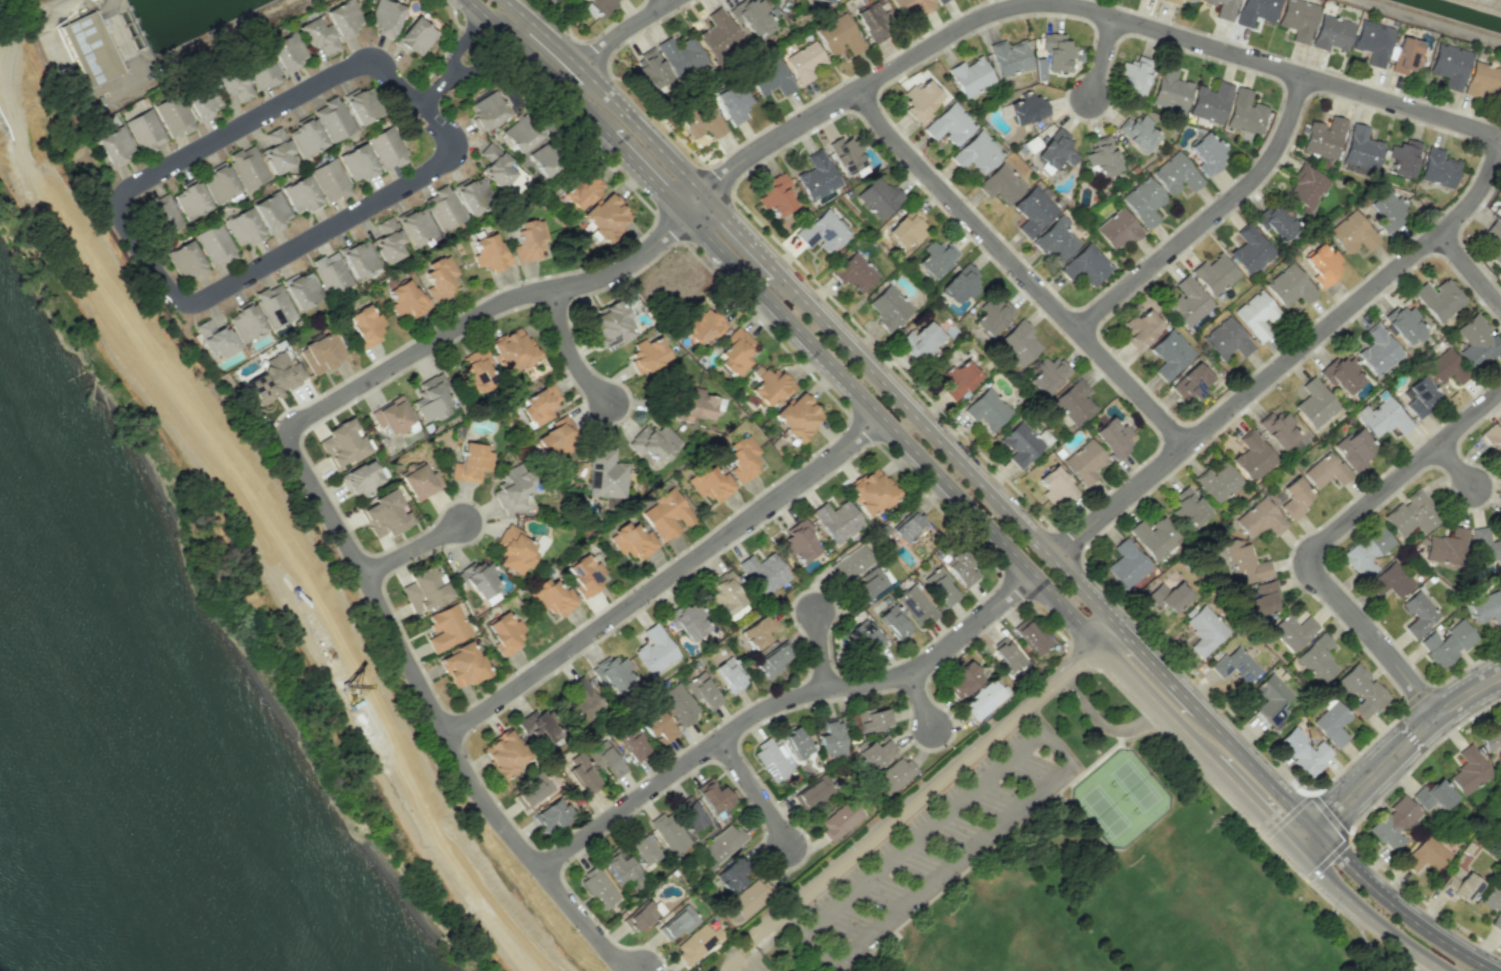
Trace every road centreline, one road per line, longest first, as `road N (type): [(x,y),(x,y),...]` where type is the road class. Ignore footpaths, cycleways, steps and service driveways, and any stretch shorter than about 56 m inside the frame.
road 1 (residential): [(703,194),(744,156),(961,25),(1035,4),(1079,7),(1500,137)]
road 2 (secondary): [(1379,895),(778,273)]
road 3 (residential): [(378,69),(445,135),(441,162),(202,301),(174,297),(120,220),(125,189),(356,63),(378,69)]
road 4 (secondary): [(684,213),(1209,757)]
road 5 (residential): [(288,429),(293,458),(367,575),(482,800),(608,952),(640,970)]
road 6 (residential): [(1051,557),(1449,222),(1488,174),(1500,143)]
road 7 (residential): [(1031,572),(932,661),(772,705),(539,867)]
road 8 (residential): [(446,731),(474,719),(821,465),(879,414)]
road 9 (residential): [(856,89),(902,151),(1183,444)]
road 10 (residential): [(1437,718),(1299,561),(1500,393)]
road 11 (residential): [(288,429),(495,306),(598,278),(635,259),(684,213)]
road 12 (residential): [(1073,330),(1257,174),(1278,143),(1302,76)]
road 13 (secondary): [(703,194),(505,0)]
road 14 (tertiary): [(1297,848),(1416,735),(1500,677)]
road 15 (secondary): [(468,0),(607,133)]
road 16 (secondary): [(626,114),(581,88),(505,19),(472,30)]
road 17 (secondary): [(1223,736),(1193,722),(1114,640),(1099,642)]
road 18 (secondary): [(1491,970),(1379,895)]
road 19 (residential): [(554,288),(572,361),(604,402)]
road 20 (secondary): [(1209,757),(1297,848)]
road 21 (residential): [(786,846),(717,741)]

